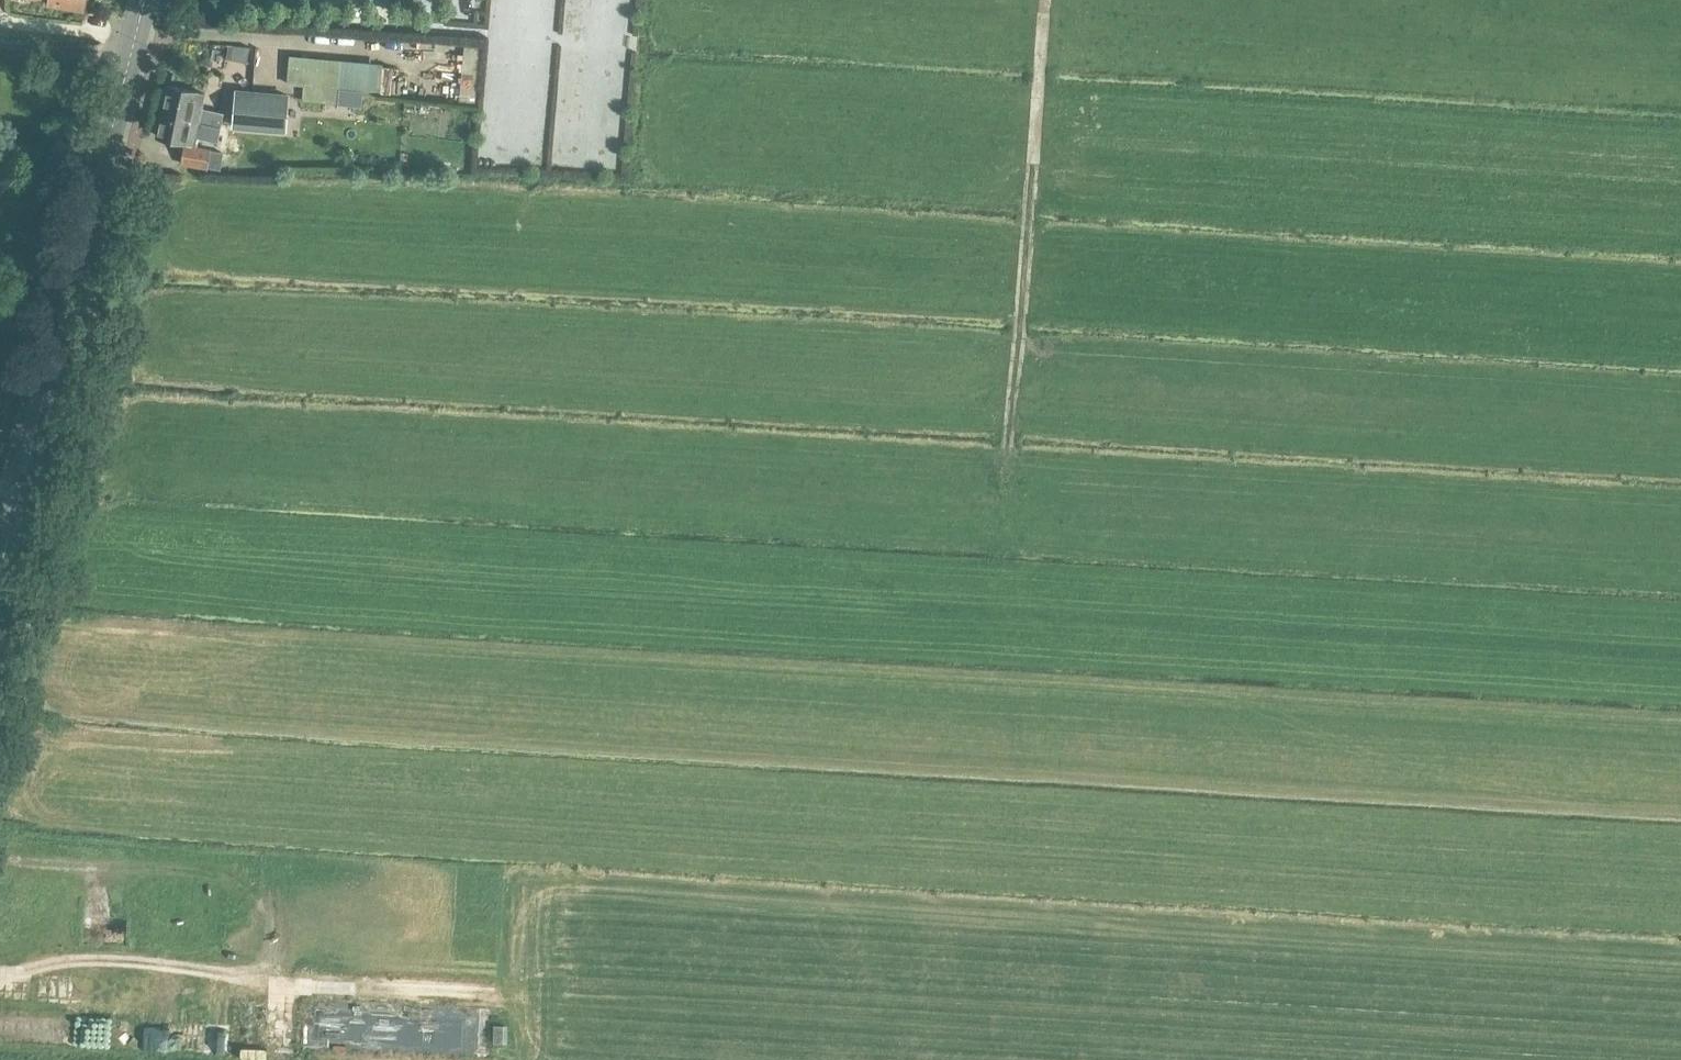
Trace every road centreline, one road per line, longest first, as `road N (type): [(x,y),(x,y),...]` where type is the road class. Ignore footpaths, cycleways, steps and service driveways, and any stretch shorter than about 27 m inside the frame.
road 1 (secondary): [(0,539),(131,54)]
road 2 (unclassified): [(0,46),(131,54)]

